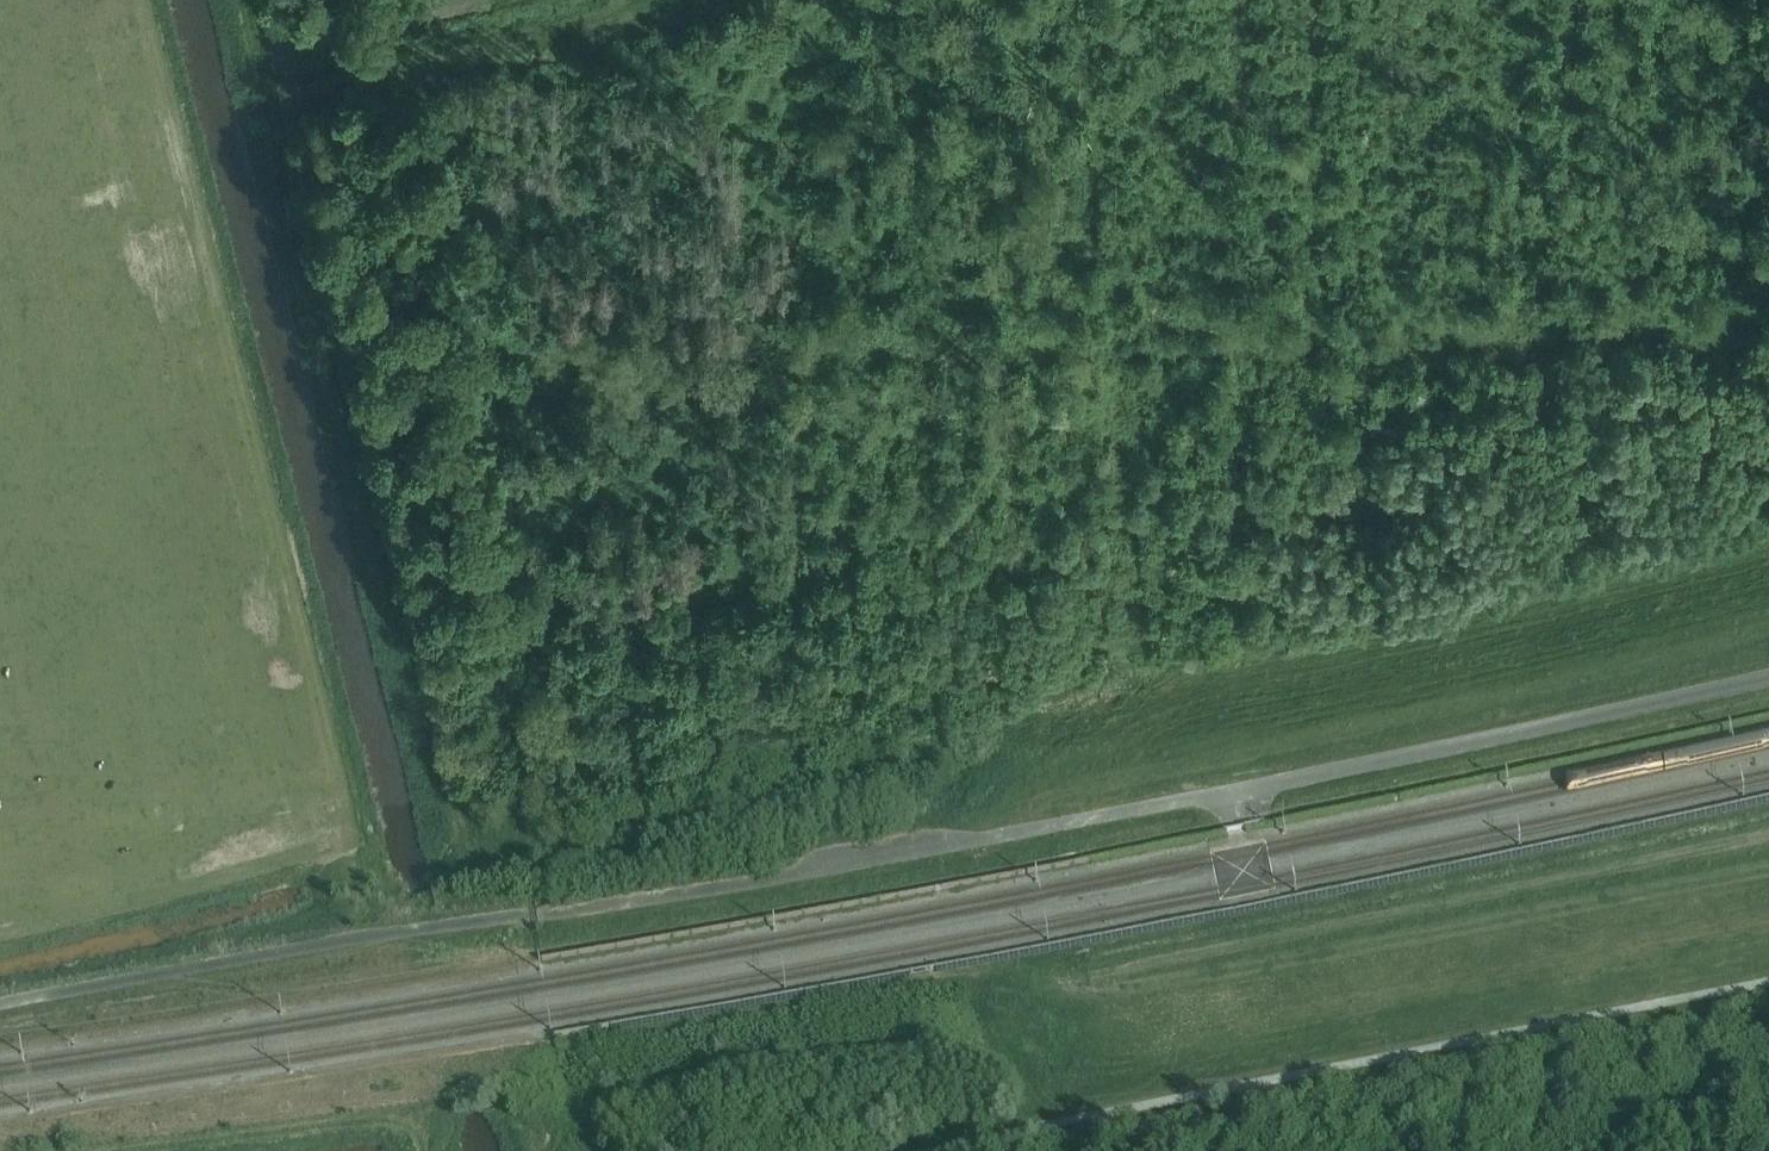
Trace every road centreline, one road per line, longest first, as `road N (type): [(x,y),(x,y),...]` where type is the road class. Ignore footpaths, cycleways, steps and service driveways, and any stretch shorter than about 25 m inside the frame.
road 1 (track): [(416,1150),(406,1129),(376,1120),(131,1150)]

